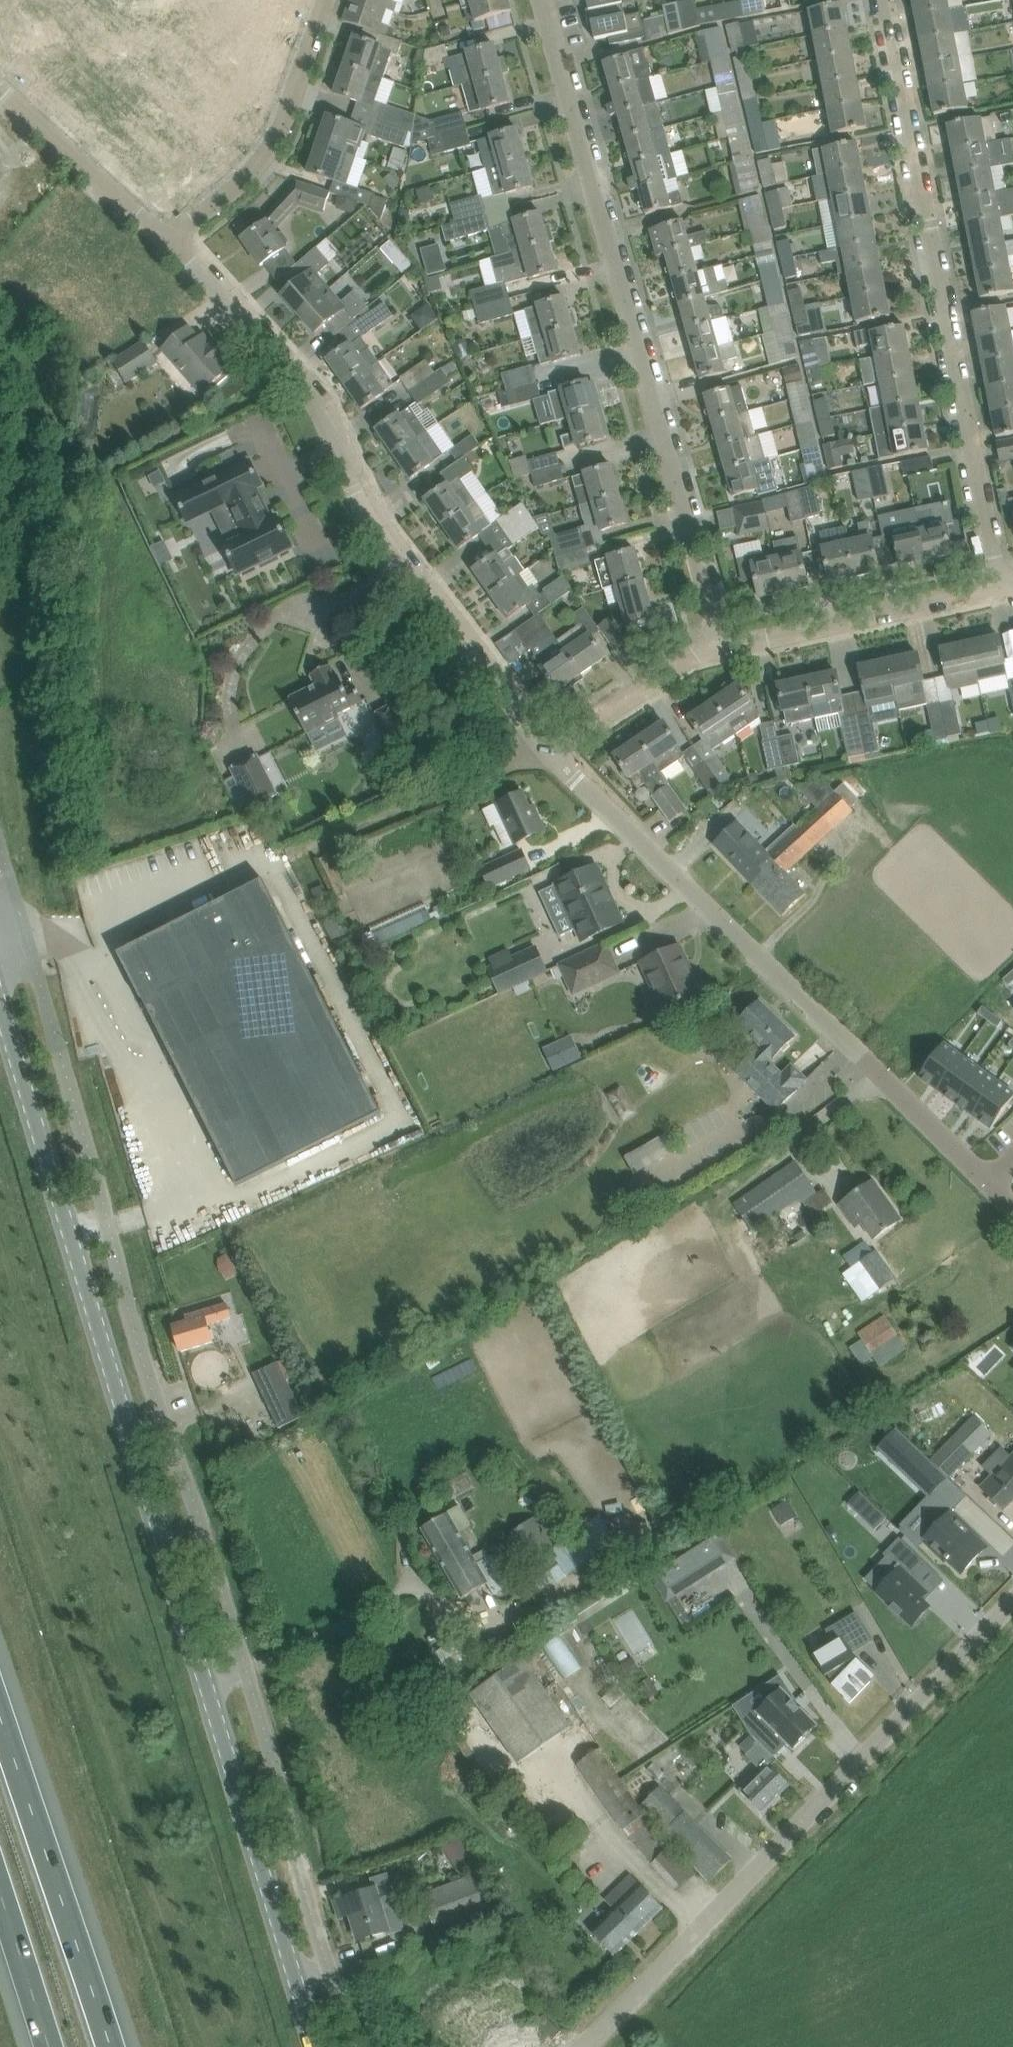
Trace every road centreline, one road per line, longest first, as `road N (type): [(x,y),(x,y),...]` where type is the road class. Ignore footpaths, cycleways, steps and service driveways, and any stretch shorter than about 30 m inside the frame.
road 1 (tertiary): [(0,1003),(318,2046)]
road 2 (residential): [(720,647),(541,0)]
road 3 (residential): [(550,749),(382,534),(304,389),(170,240)]
road 4 (residential): [(589,2046),(1012,1601)]
road 5 (residential): [(983,1180),(550,749)]
road 6 (residential): [(1001,587),(887,0)]
road 7 (motorway): [(109,2046),(0,1707)]
road 8 (residential): [(170,240),(230,197),(271,144),(323,0)]
road 9 (residential): [(720,647),(1001,587)]
road 10 (residential): [(170,240),(0,89)]
road 11 (residential): [(550,749),(692,653),(720,647)]
road 12 (motorway): [(0,1910),(43,2046)]

